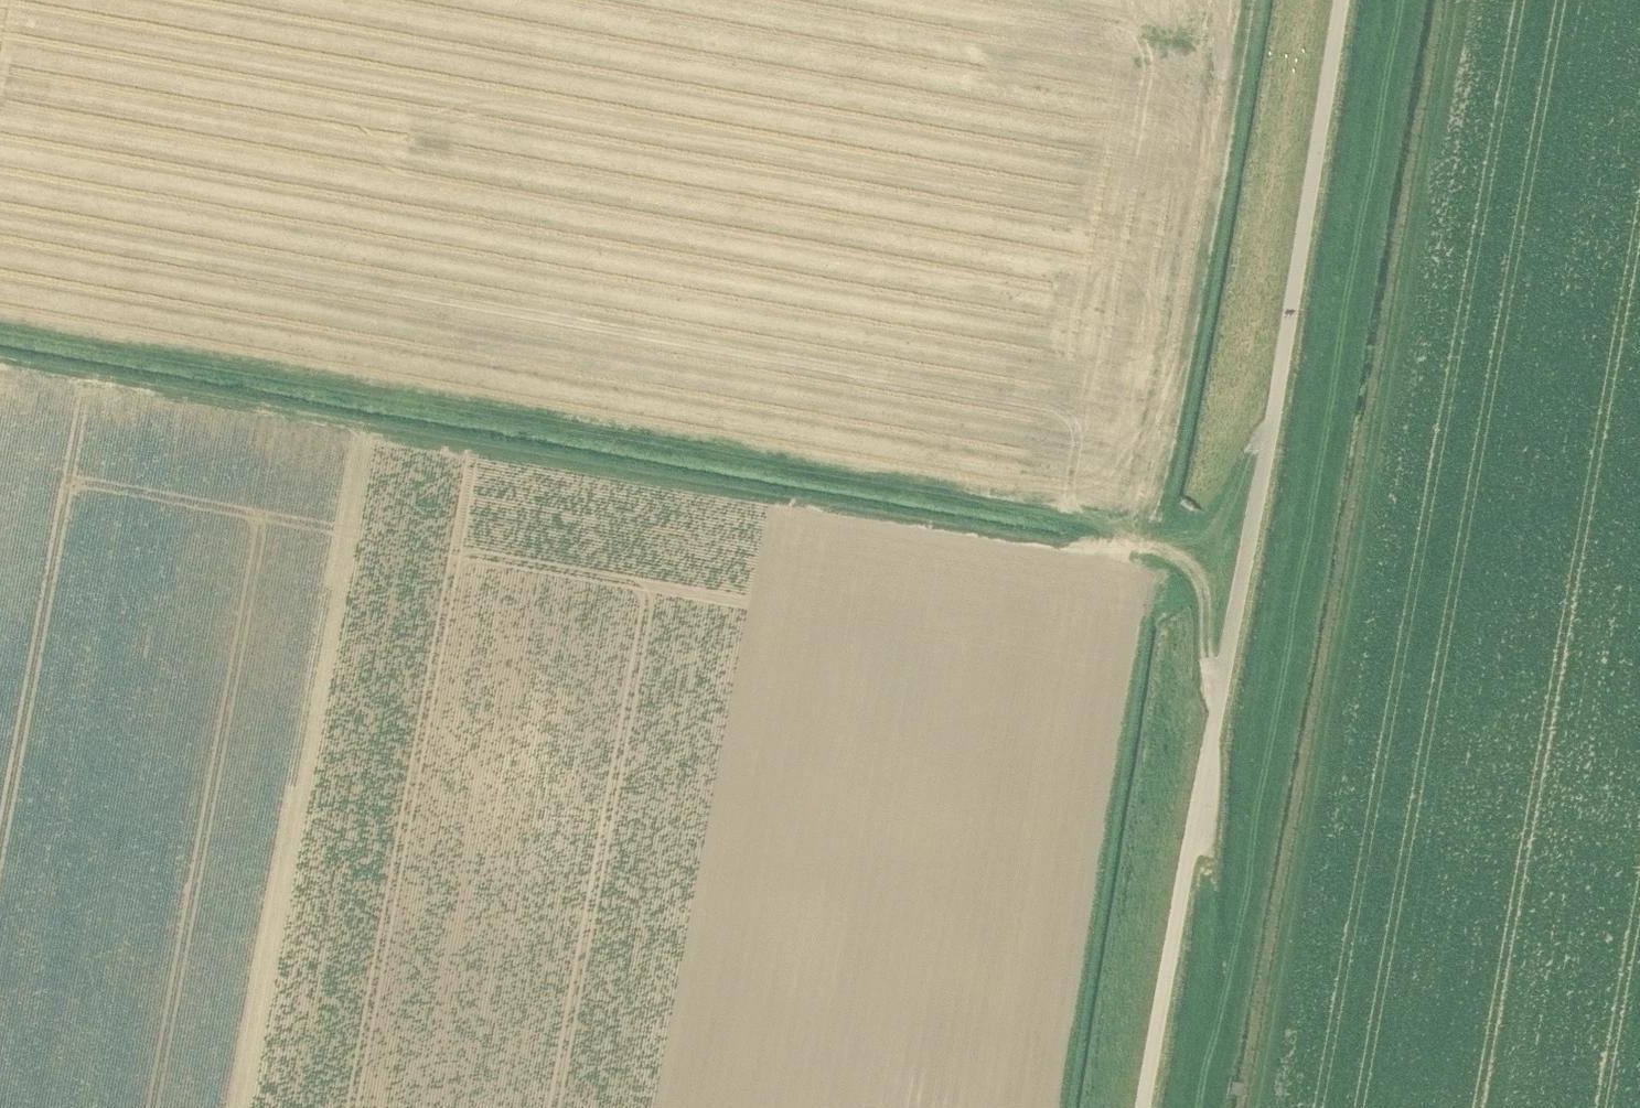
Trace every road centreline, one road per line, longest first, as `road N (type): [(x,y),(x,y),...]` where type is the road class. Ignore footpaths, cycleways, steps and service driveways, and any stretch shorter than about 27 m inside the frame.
road 1 (track): [(1247,1107),(1447,0)]
road 2 (unclassified): [(1145,1107),(1334,0)]

